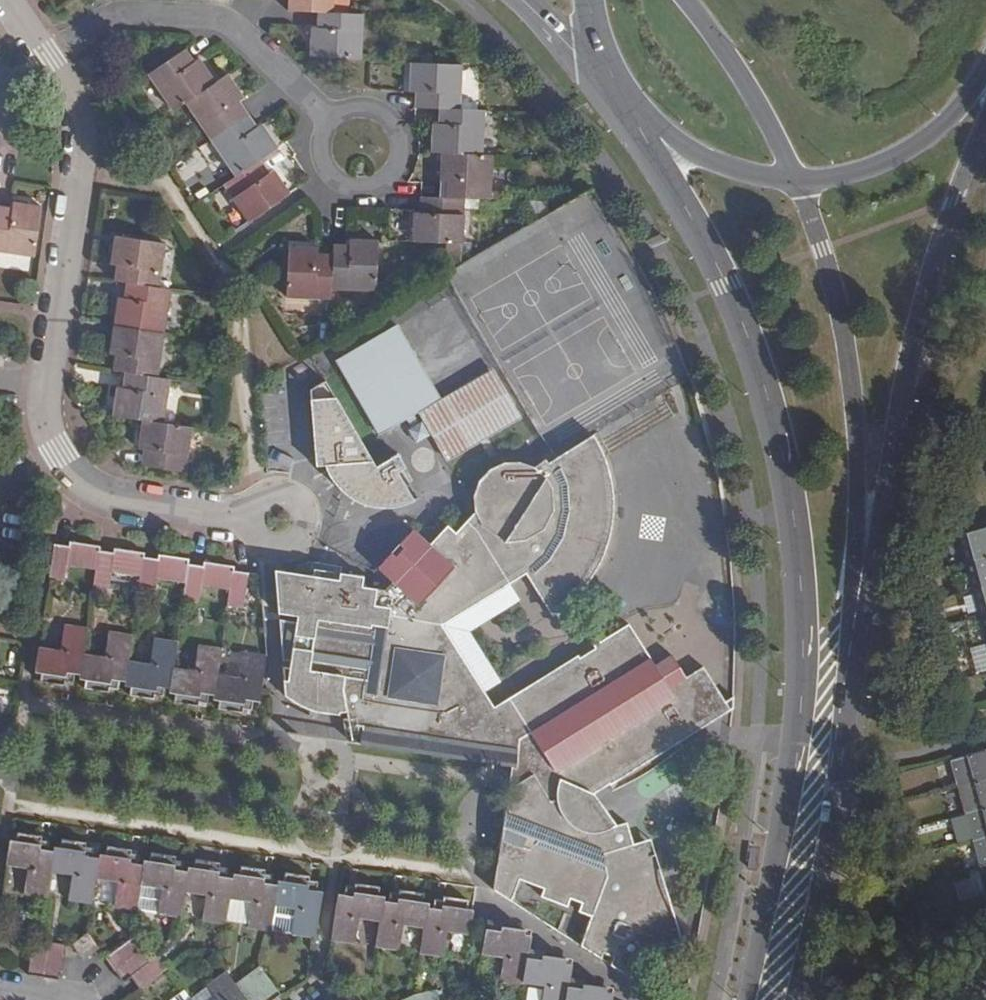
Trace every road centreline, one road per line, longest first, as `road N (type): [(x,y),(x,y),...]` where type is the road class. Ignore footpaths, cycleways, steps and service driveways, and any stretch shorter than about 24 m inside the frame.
road 1 (tertiary): [(619,93),(726,286),(764,389),(789,499),(802,642),(799,708),(746,999)]
road 2 (residential): [(244,516),(98,491),(59,453),(49,408),(86,134),(47,55)]
road 3 (tertiary): [(862,604),(917,320),(985,129)]
road 4 (residential): [(862,604),(843,329),(795,180)]
road 5 (tertiary): [(794,999),(862,604)]
road 6 (residential): [(47,55),(117,15),(224,19),(334,119)]
road 7 (residential): [(795,180),(850,174),(909,149),(954,113),(985,69)]
road 8 (residential): [(795,180),(754,99),(686,0)]
road 9 (residential): [(321,154),(333,177),(357,187),(382,180),(397,160),(396,135),(381,116),(357,109),(334,119)]
road 10 (residential): [(619,93),(697,156),(755,177),(795,180)]
road 11 (residential): [(244,516),(258,547),(290,549),(306,532),(307,511),(281,489)]
road 12 (residential): [(521,0),(619,93)]

